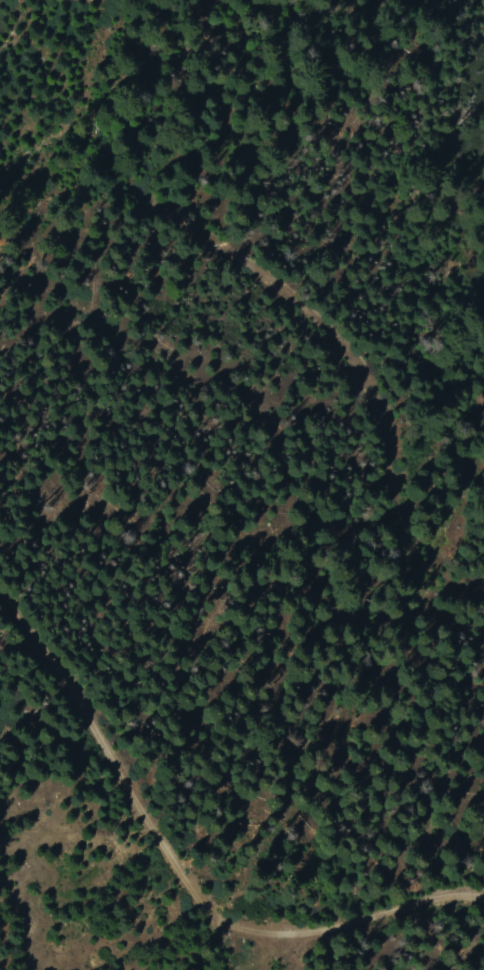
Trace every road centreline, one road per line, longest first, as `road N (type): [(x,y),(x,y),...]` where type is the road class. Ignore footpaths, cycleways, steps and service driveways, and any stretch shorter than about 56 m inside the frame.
road 1 (track): [(483,593),(421,584),(402,572),(391,545),(378,407),(354,370),(312,325),(90,156),(68,65),(87,0)]
road 2 (track): [(483,900),(436,899),(307,934),(219,919),(147,837),(83,707),(0,609)]

